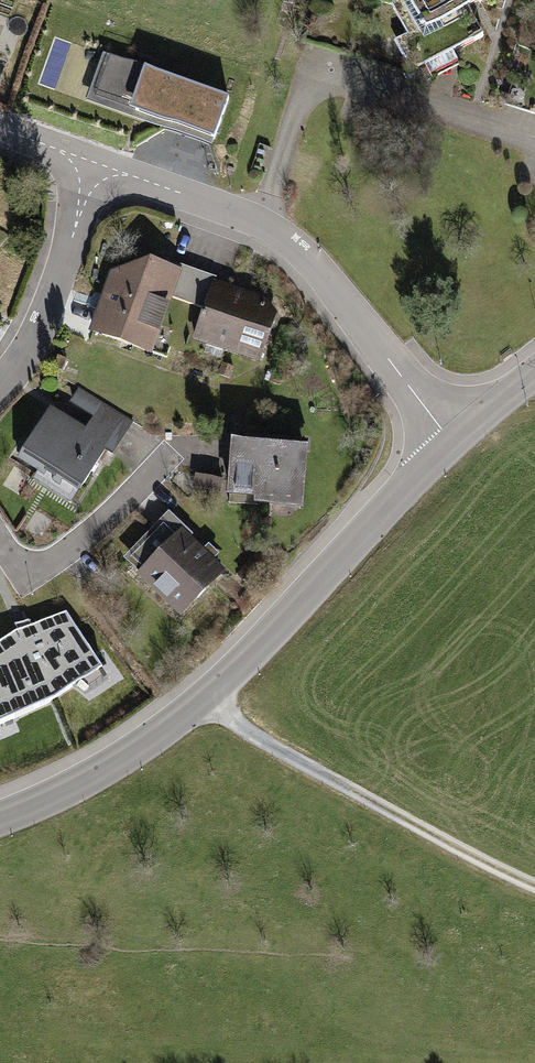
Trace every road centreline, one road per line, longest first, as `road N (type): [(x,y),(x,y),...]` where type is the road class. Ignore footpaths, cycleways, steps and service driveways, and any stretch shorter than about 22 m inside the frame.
road 1 (tertiary): [(0,819),(132,752),(203,698),(452,443)]
road 2 (residential): [(452,443),(304,254),(268,227),(93,176)]
road 3 (track): [(203,698),(269,745),(534,885)]
road 4 (residential): [(93,176),(0,383)]

